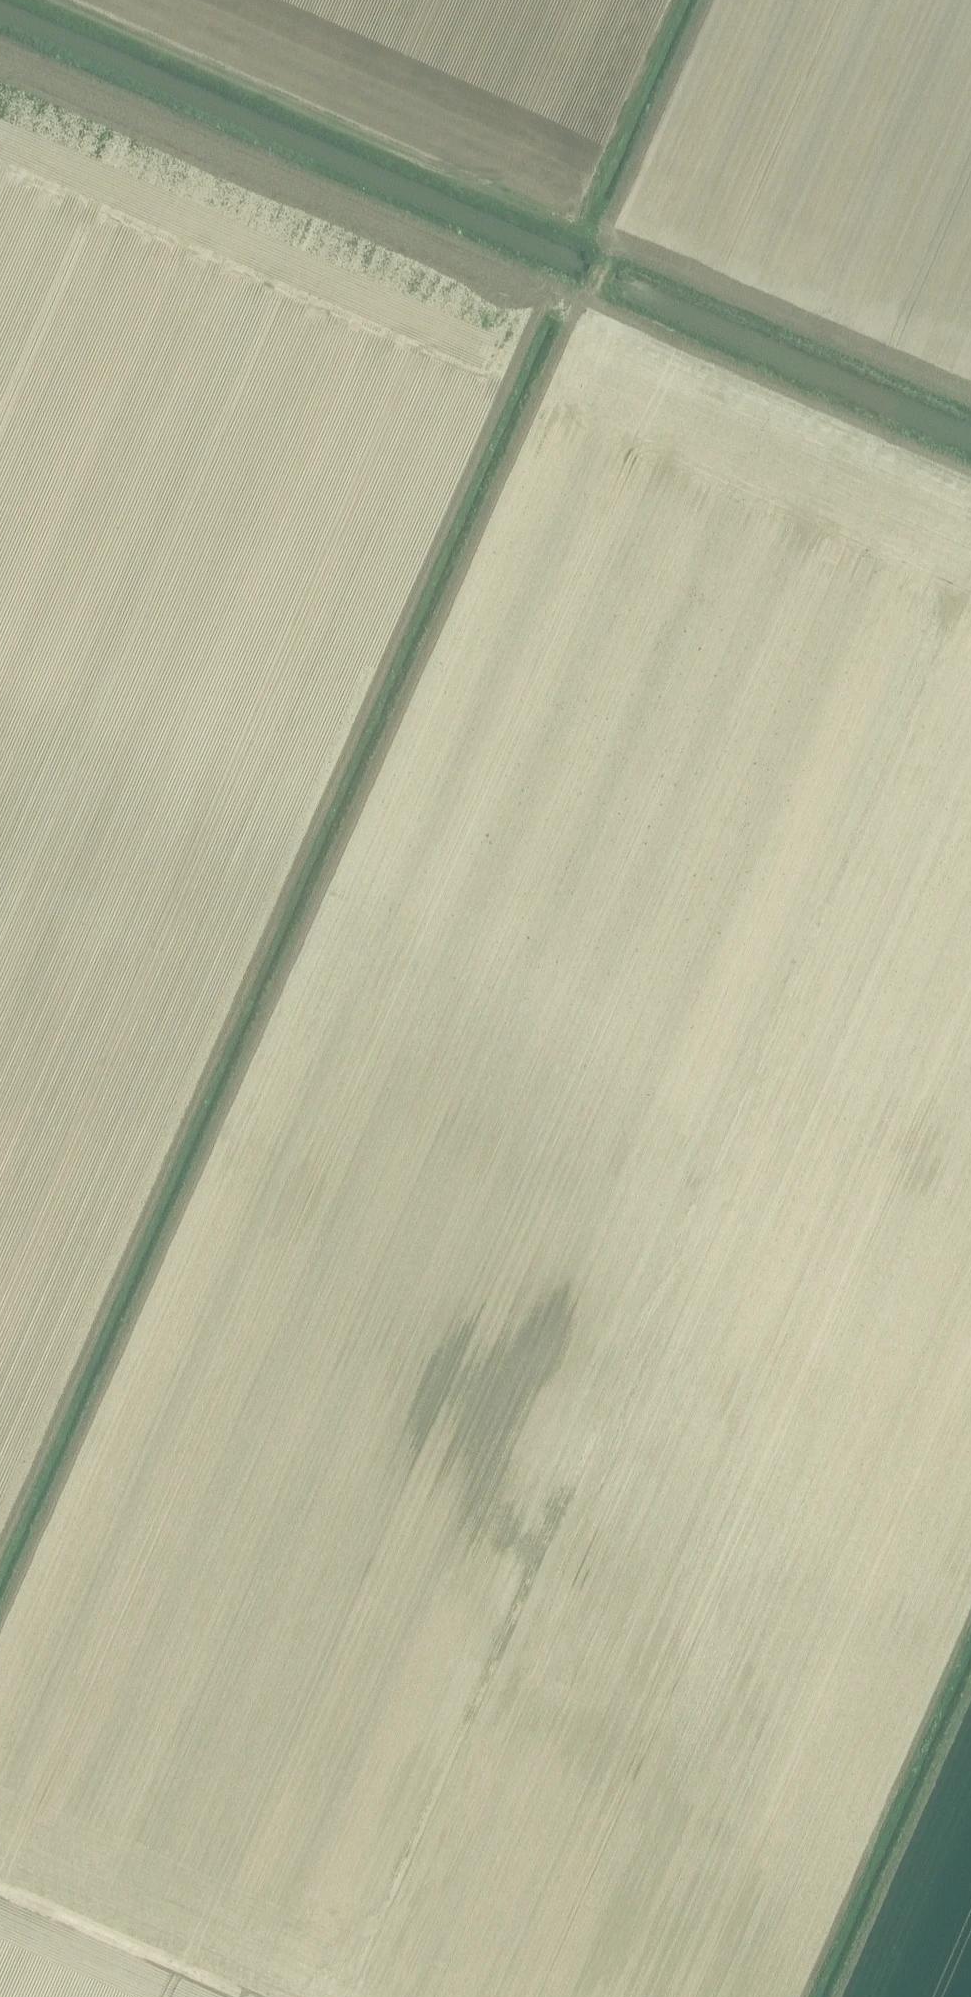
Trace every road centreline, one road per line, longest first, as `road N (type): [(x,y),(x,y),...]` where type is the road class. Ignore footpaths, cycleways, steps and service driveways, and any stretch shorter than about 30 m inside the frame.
road 1 (track): [(246,1996),(0,1889)]

